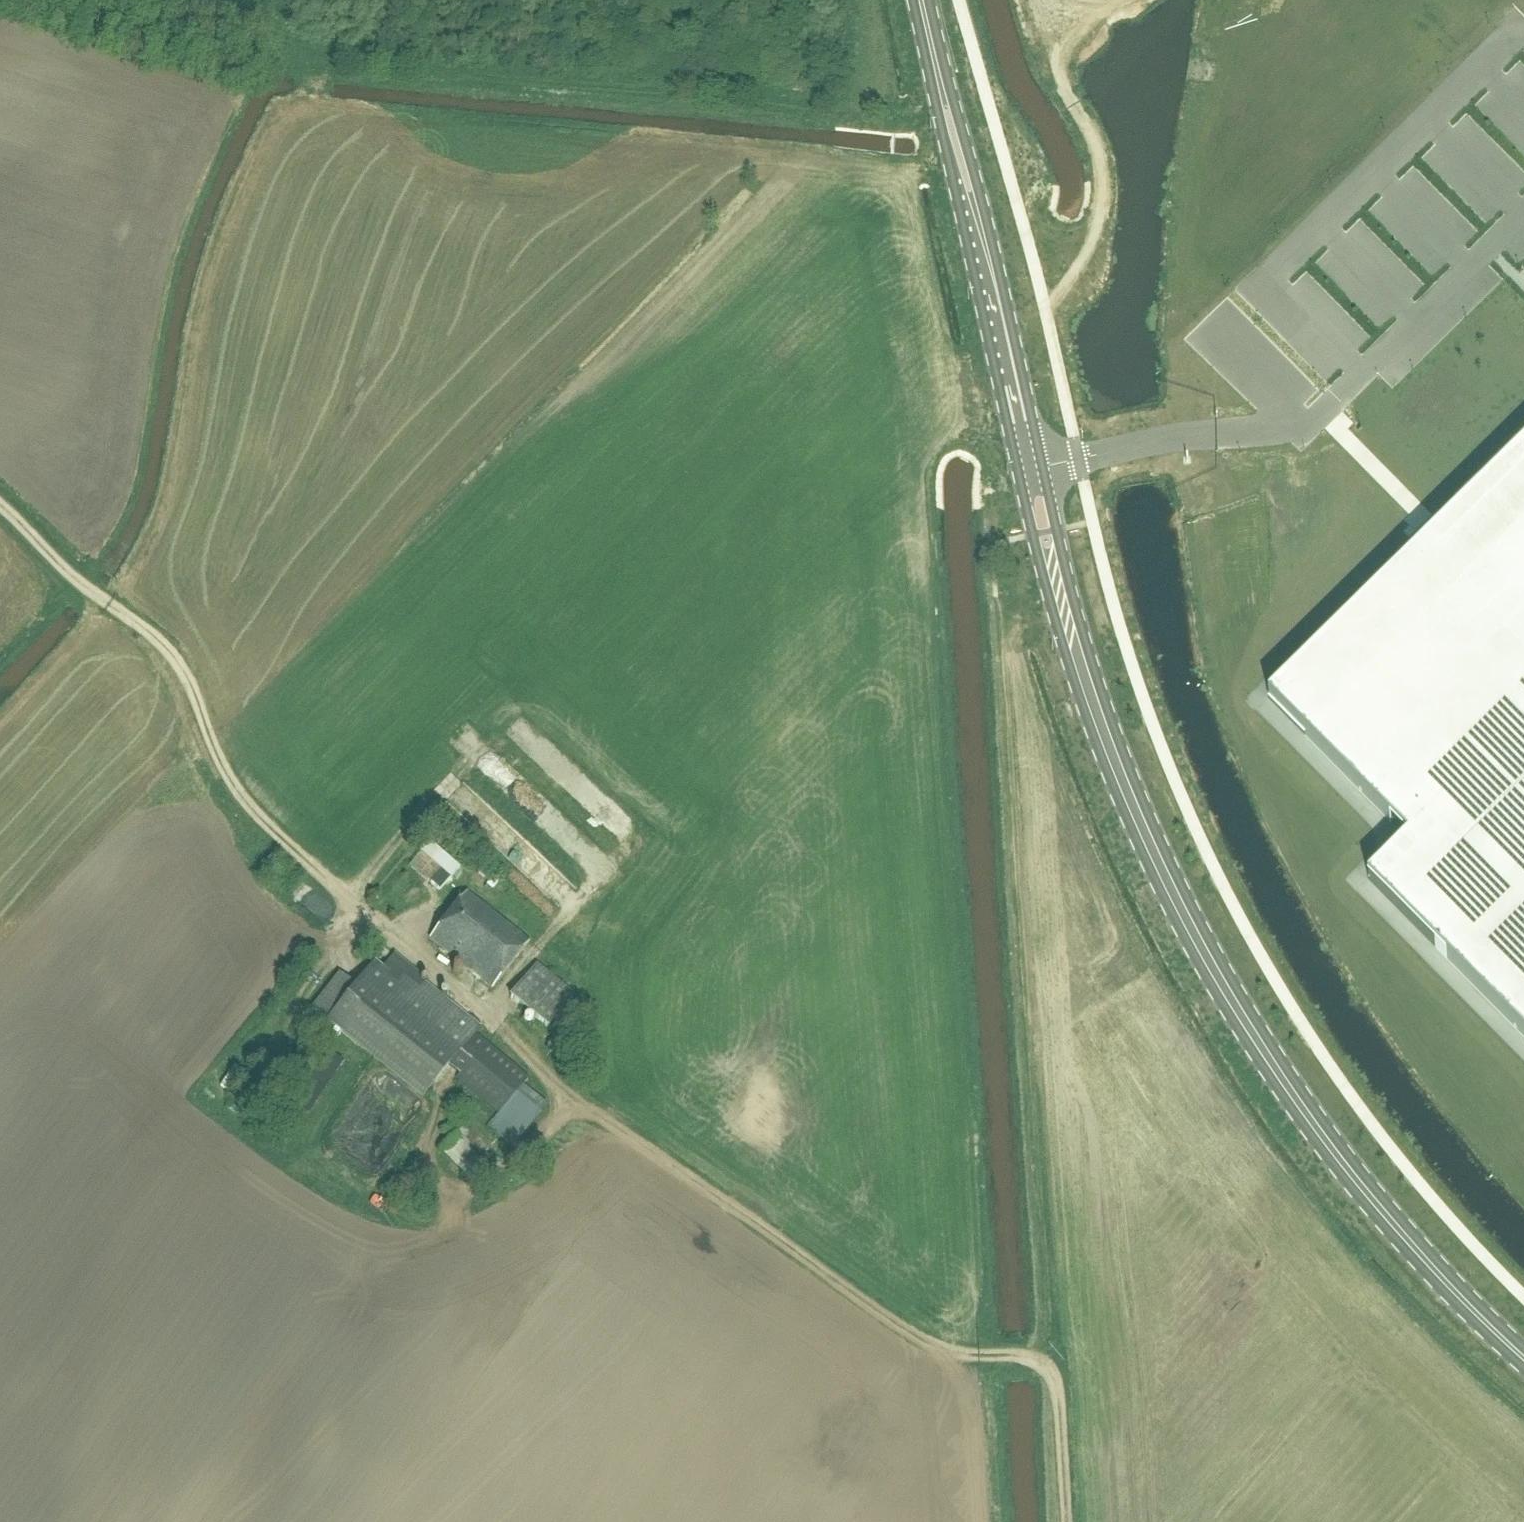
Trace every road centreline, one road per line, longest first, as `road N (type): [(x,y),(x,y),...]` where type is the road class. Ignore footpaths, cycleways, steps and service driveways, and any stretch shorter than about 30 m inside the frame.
road 1 (tertiary): [(1523,1359),(1449,1288),(1338,1159),(1230,998),(1166,878),(1110,749),(1060,588),(921,0)]
road 2 (track): [(106,604),(179,660),(213,752),(247,805),(500,1029),(551,1086),(918,1341),(970,1358),(1045,1366)]
road 3 (track): [(1045,1366),(1058,1388),(1067,1521)]
road 4 (track): [(0,509),(106,604)]

